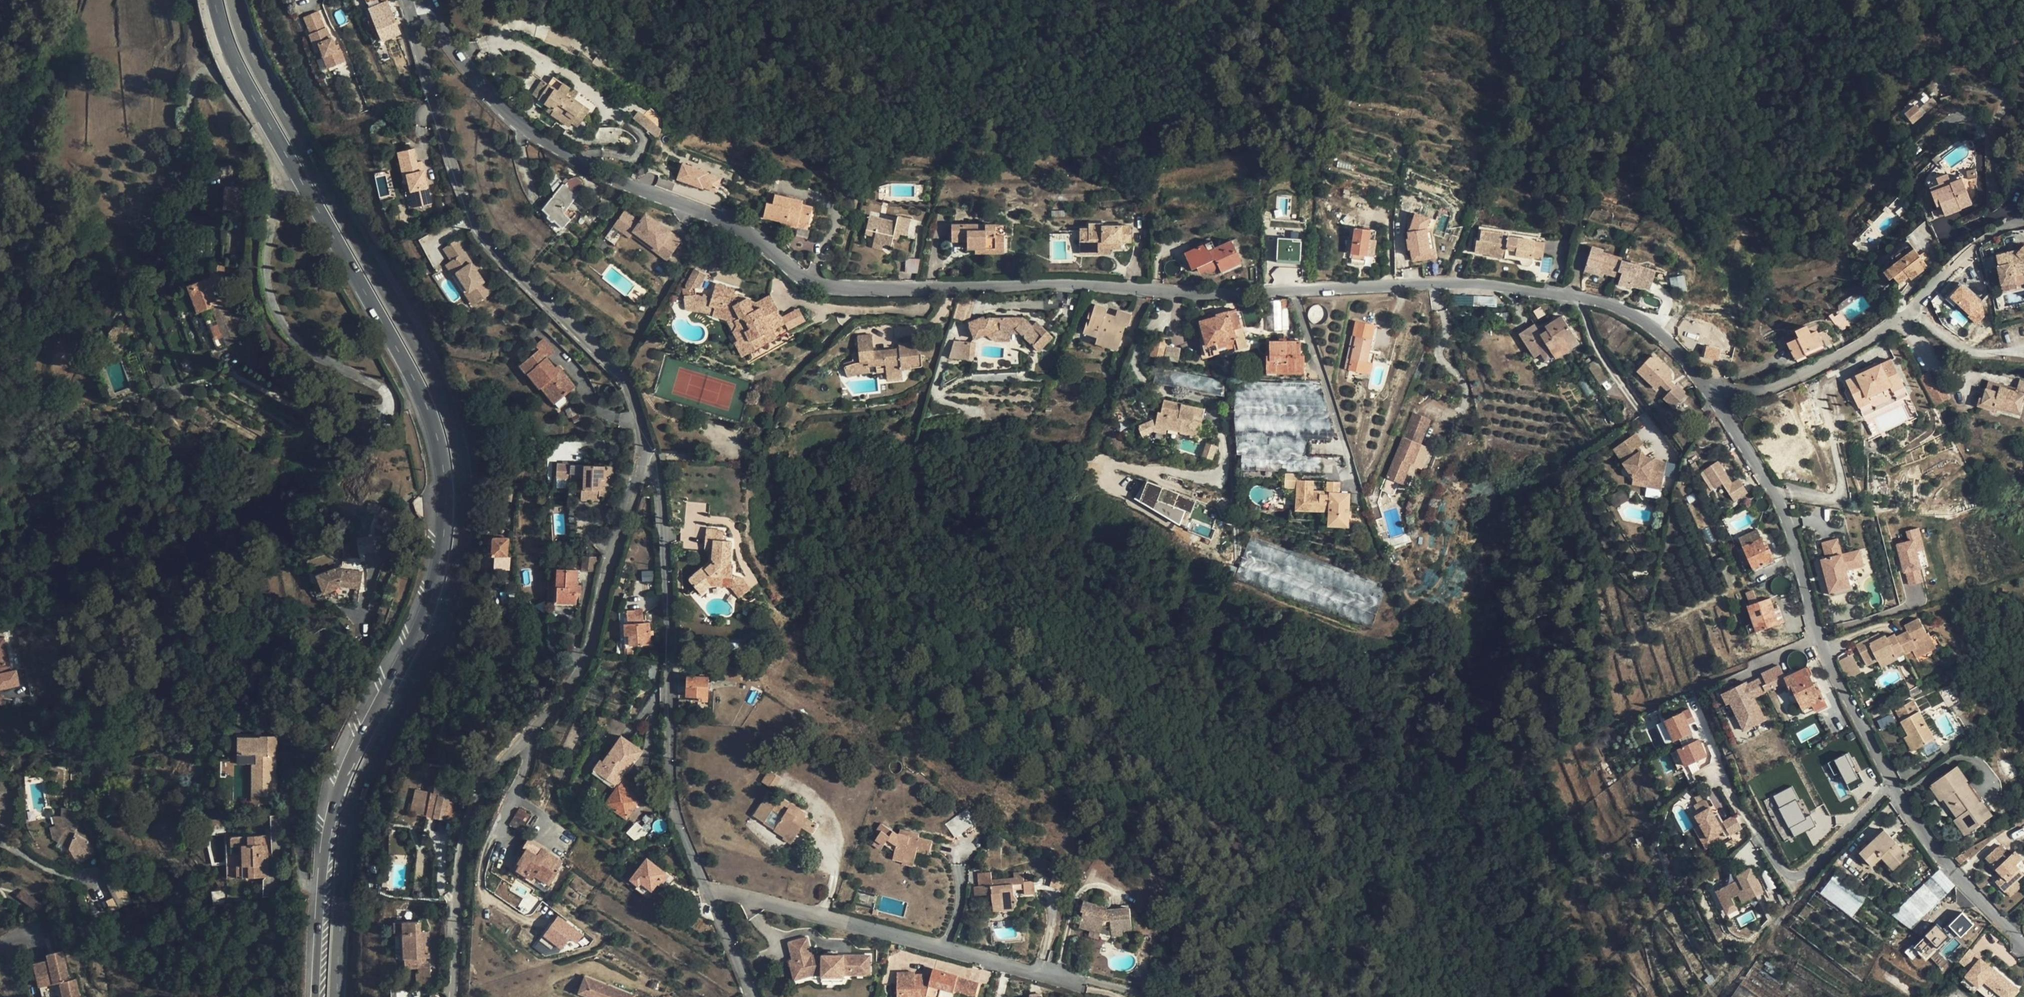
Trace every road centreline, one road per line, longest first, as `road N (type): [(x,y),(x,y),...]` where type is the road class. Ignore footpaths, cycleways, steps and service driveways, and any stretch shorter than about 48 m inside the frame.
road 1 (tertiary): [(1708,390),(1656,329),(1627,310),(1487,283),(1241,293),(812,285),(742,225),(587,164),(510,115),(473,82),(420,0)]
road 2 (primary): [(336,996),(350,820),(449,611),(465,489),(457,437),(429,365),(247,45),(234,0)]
road 3 (primary): [(214,0),(237,67),(409,372),(441,450),(439,571),(429,609),(359,744),(332,817),(315,996)]
road 4 (tertiary): [(2023,941),(1945,863),(1895,785),(1820,636),(1787,509),(1708,390)]
road 5 (tertiary): [(643,458),(587,668),(515,745),(468,824),(453,996)]
road 6 (tertiary): [(404,0),(454,182),(475,228),(615,367),(633,394),(643,458)]
road 7 (residential): [(710,890),(672,786),(658,492),(643,458)]
road 8 (residential): [(710,890),(1081,986)]
road 9 (residential): [(1708,390),(1756,391),(1882,330),(2017,216)]
road 10 (residential): [(504,0),(622,43),(640,29),(611,0)]

